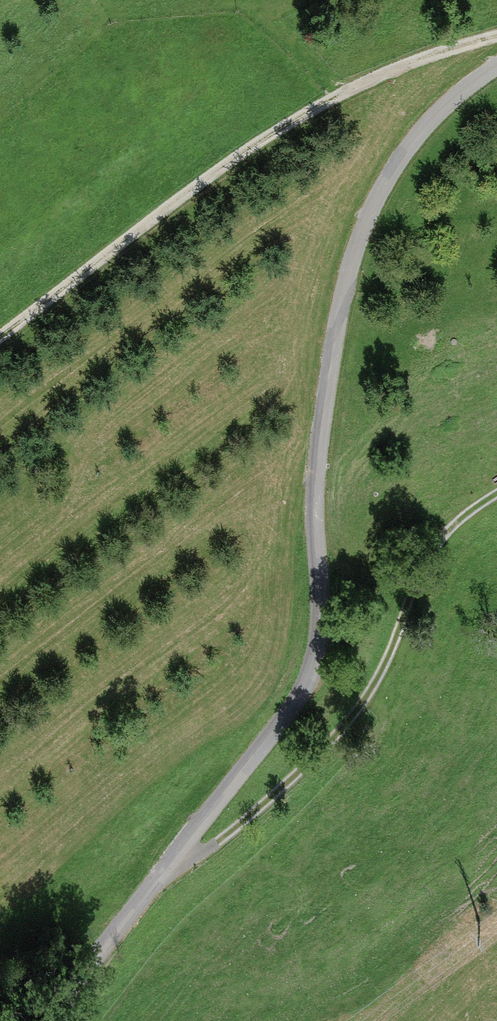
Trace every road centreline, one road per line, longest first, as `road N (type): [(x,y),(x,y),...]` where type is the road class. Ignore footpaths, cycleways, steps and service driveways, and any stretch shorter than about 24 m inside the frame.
road 1 (residential): [(52,1020),(299,695),(318,652),(319,446),(337,315),(380,192),(426,123),(496,65)]
road 2 (track): [(0,340),(247,148),(315,108),(496,35)]
road 3 (track): [(164,869),(219,841),(331,742),(370,694),(436,546),(454,521),(496,493)]

